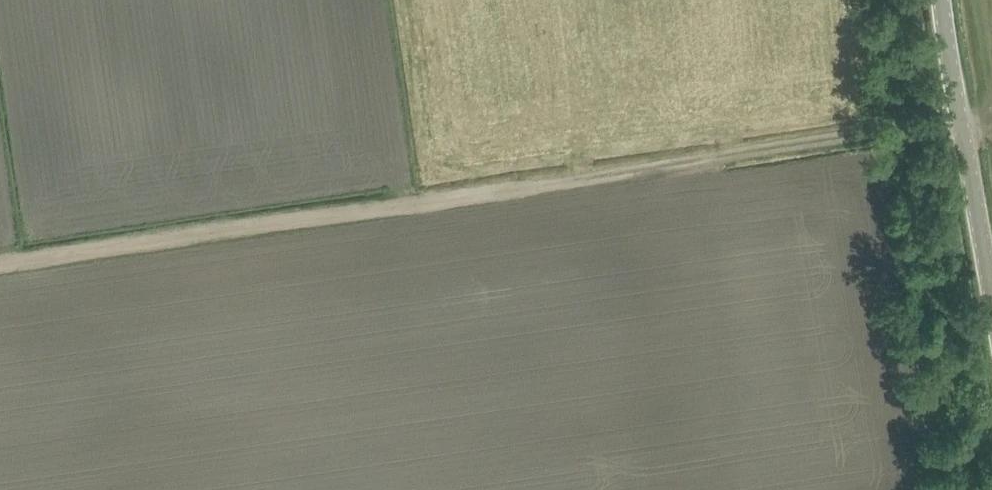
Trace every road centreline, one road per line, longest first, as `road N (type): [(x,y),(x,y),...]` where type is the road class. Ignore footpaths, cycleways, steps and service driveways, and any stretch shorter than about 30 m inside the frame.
road 1 (track): [(0,263),(961,119)]
road 2 (unclassified): [(991,289),(942,0)]

